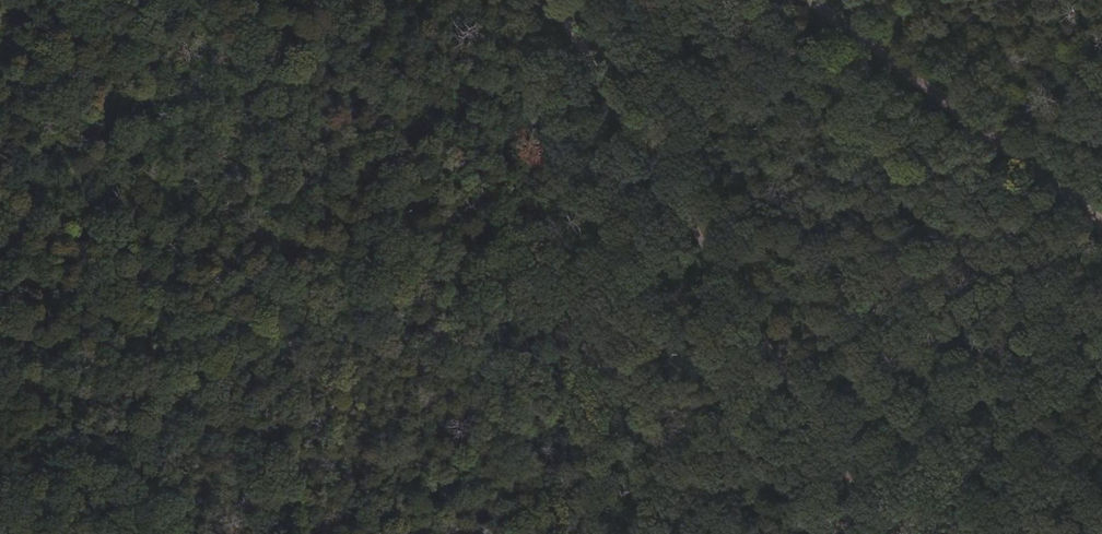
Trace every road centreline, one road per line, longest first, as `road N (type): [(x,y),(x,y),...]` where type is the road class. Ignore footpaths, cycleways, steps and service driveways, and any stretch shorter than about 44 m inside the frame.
road 1 (track): [(746,0),(0,412)]
road 2 (unclassified): [(550,0),(877,533)]
road 3 (unclassified): [(1101,229),(802,0)]
road 4 (unclassified): [(903,533),(1101,365)]

